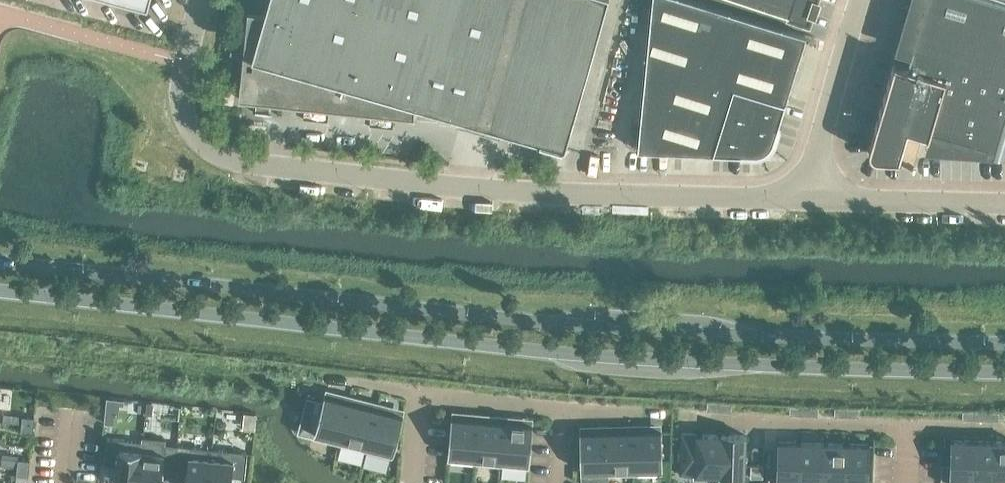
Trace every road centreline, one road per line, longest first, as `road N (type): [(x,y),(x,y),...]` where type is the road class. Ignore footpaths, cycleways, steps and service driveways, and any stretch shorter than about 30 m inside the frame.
road 1 (secondary): [(0,292),(587,357),(1004,374)]
road 2 (secondary): [(1004,342),(557,322),(0,261)]
road 3 (unclassified): [(801,201),(553,193),(234,162),(189,132),(178,87),(200,0)]
road 4 (residential): [(681,419),(909,427)]
road 5 (unclassified): [(801,201),(862,0)]
road 6 (unclassified): [(1004,203),(801,201)]
road 7 (residential): [(419,395),(570,411)]

